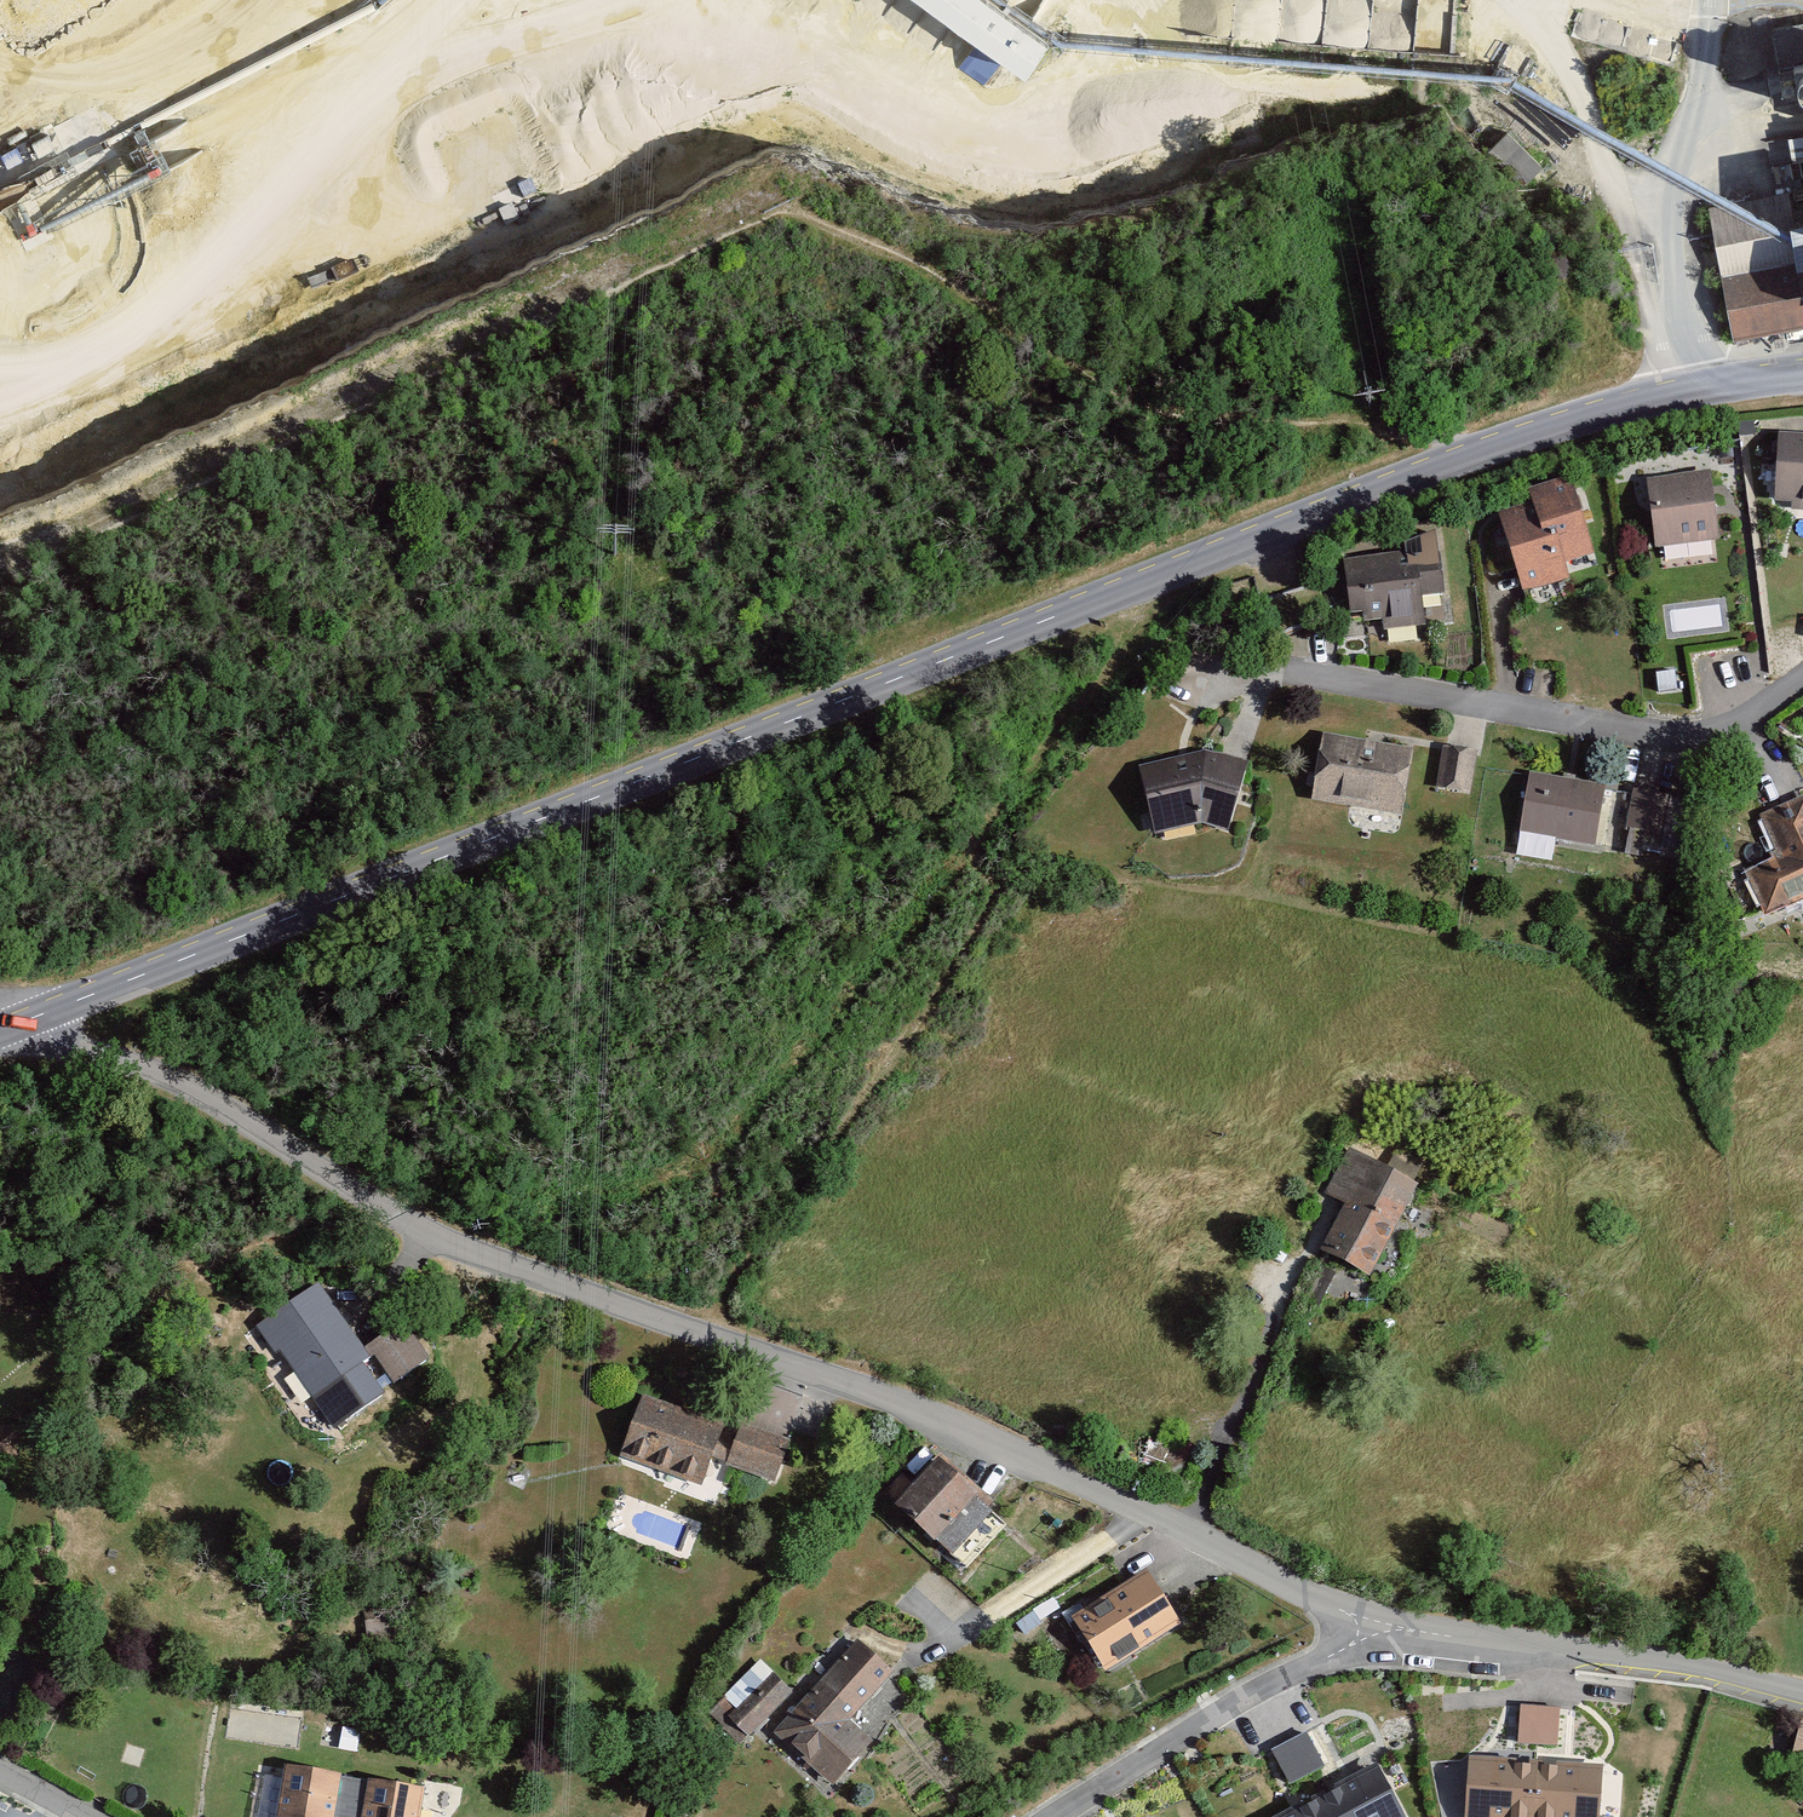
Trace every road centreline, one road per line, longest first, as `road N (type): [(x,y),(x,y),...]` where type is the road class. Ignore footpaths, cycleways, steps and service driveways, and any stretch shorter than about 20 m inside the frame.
road 1 (tertiary): [(12,1031),(1488,451),(1698,395)]
road 2 (residential): [(1429,1638),(1336,1614),(1142,1516),(839,1385),(454,1251),(229,1116),(141,1072),(12,1031)]
road 3 (track): [(1131,399),(778,207),(158,503),(8,541)]
road 4 (track): [(1488,451),(1337,424),(1240,421),(1131,399),(805,407),(445,366)]
road 5 (track): [(1186,569),(1026,774),(693,1164),(507,1216),(454,1251)]
road 6 (residential): [(1429,1638),(1346,1655),(1245,1693),(1058,1816)]
road 7 (unclassified): [(1698,395),(1664,232),(1701,85),(1706,21),(1697,0)]
road 8 (residential): [(1802,1701),(1579,1653),(1429,1638)]
road 9 (track): [(693,0),(566,36),(463,40),(402,0)]

